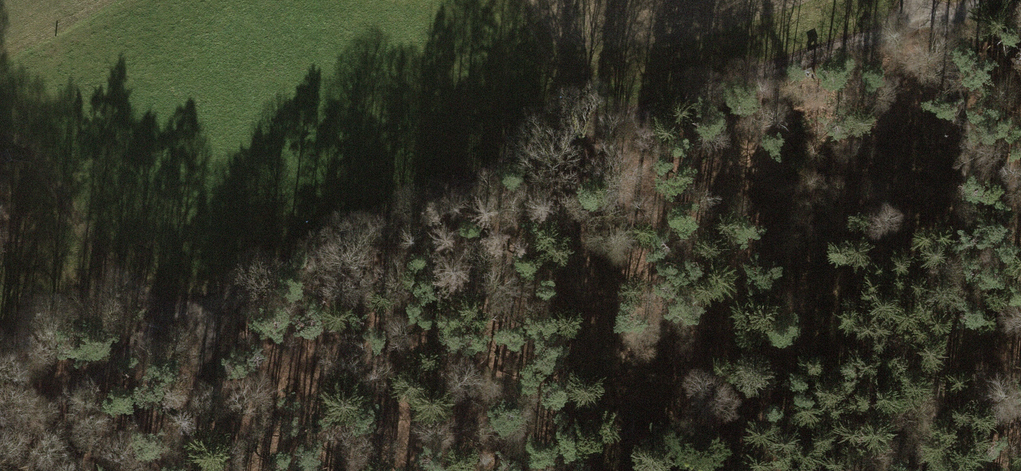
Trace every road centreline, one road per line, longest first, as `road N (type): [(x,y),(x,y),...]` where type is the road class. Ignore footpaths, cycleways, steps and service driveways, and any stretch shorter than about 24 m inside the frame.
road 1 (track): [(920,21),(571,124),(203,315)]
road 2 (track): [(920,21),(962,251),(888,470)]
road 3 (track): [(0,139),(40,162),(149,308),(203,315)]
road 4 (track): [(203,315),(172,470)]

